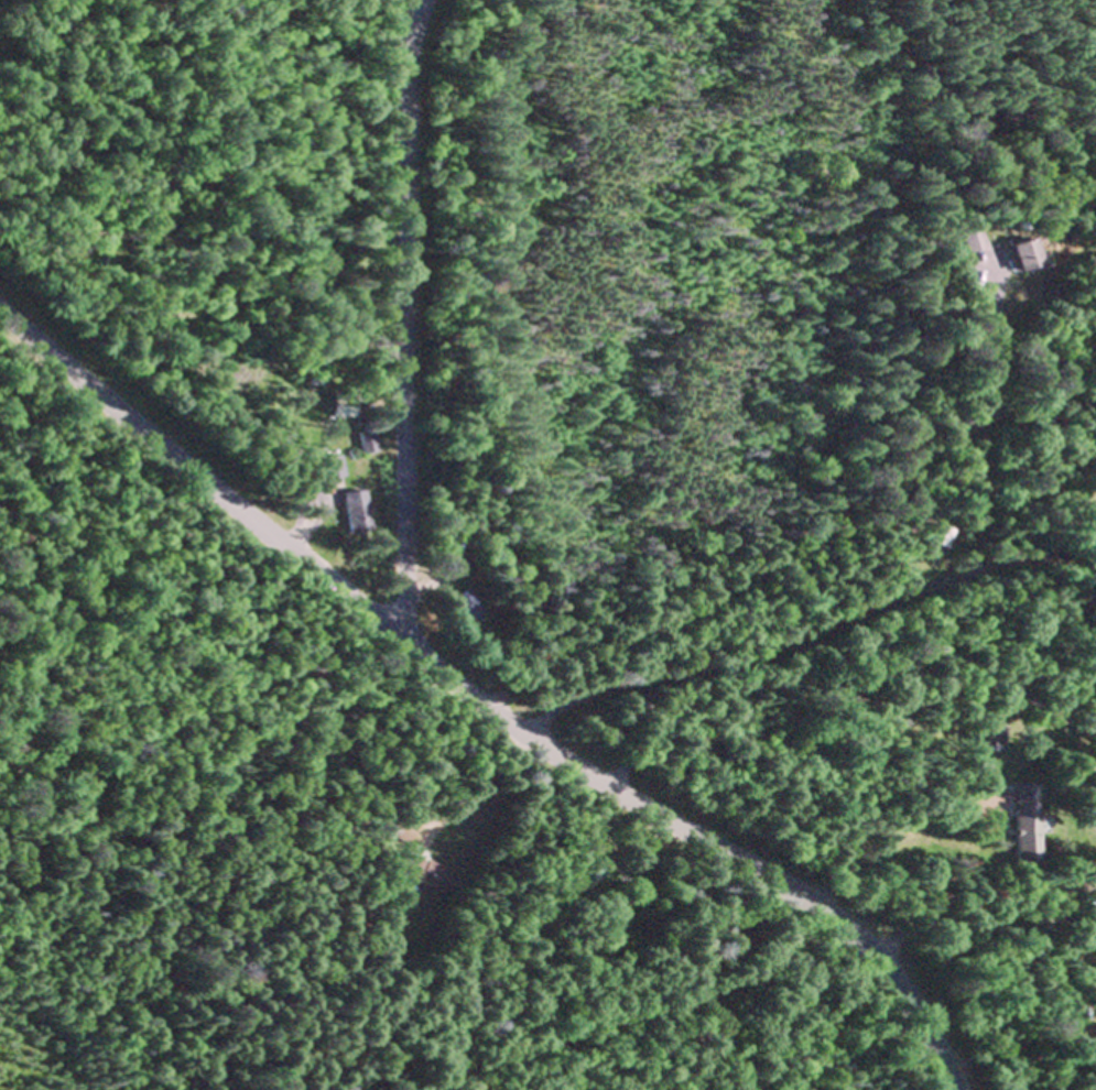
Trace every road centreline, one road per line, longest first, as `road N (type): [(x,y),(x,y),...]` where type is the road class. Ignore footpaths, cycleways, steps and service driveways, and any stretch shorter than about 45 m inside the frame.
road 1 (tertiary): [(957,1089),(893,975),(834,919),(508,723),(0,311)]
road 2 (residential): [(403,640),(410,64),(425,0)]

